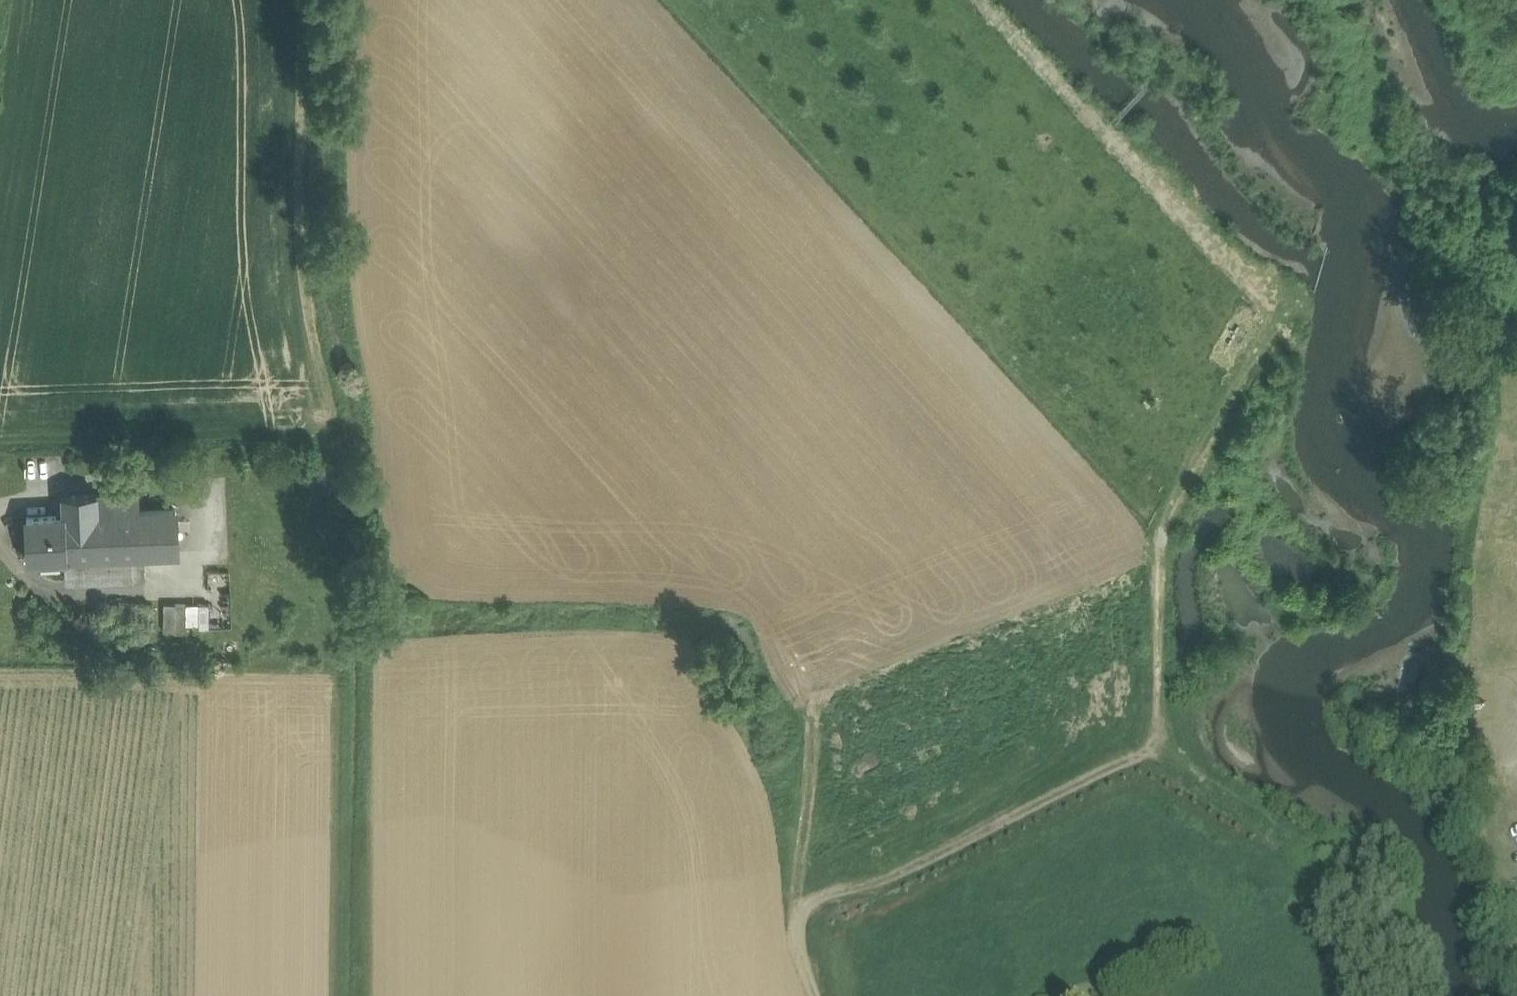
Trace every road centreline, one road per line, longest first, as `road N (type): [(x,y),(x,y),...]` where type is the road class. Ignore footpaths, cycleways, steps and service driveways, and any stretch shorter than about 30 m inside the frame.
road 1 (track): [(823,995),(802,925),(812,913),(1144,756)]

